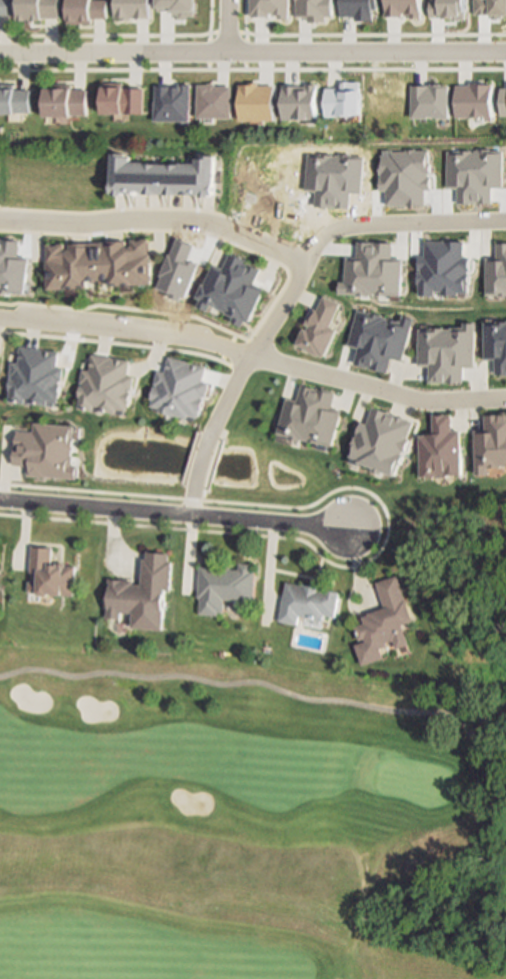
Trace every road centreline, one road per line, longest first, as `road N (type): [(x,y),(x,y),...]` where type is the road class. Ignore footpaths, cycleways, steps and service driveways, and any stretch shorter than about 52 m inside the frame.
road 1 (residential): [(505,396),(433,401),(184,338),(0,314)]
road 2 (residential): [(0,52),(505,54)]
road 3 (residential): [(344,526),(0,500)]
road 4 (residential): [(0,220),(178,220),(221,228),(300,271)]
road 5 (residential): [(505,219),(338,226),(318,233),(300,271)]
road 6 (residential): [(207,437),(300,271)]

